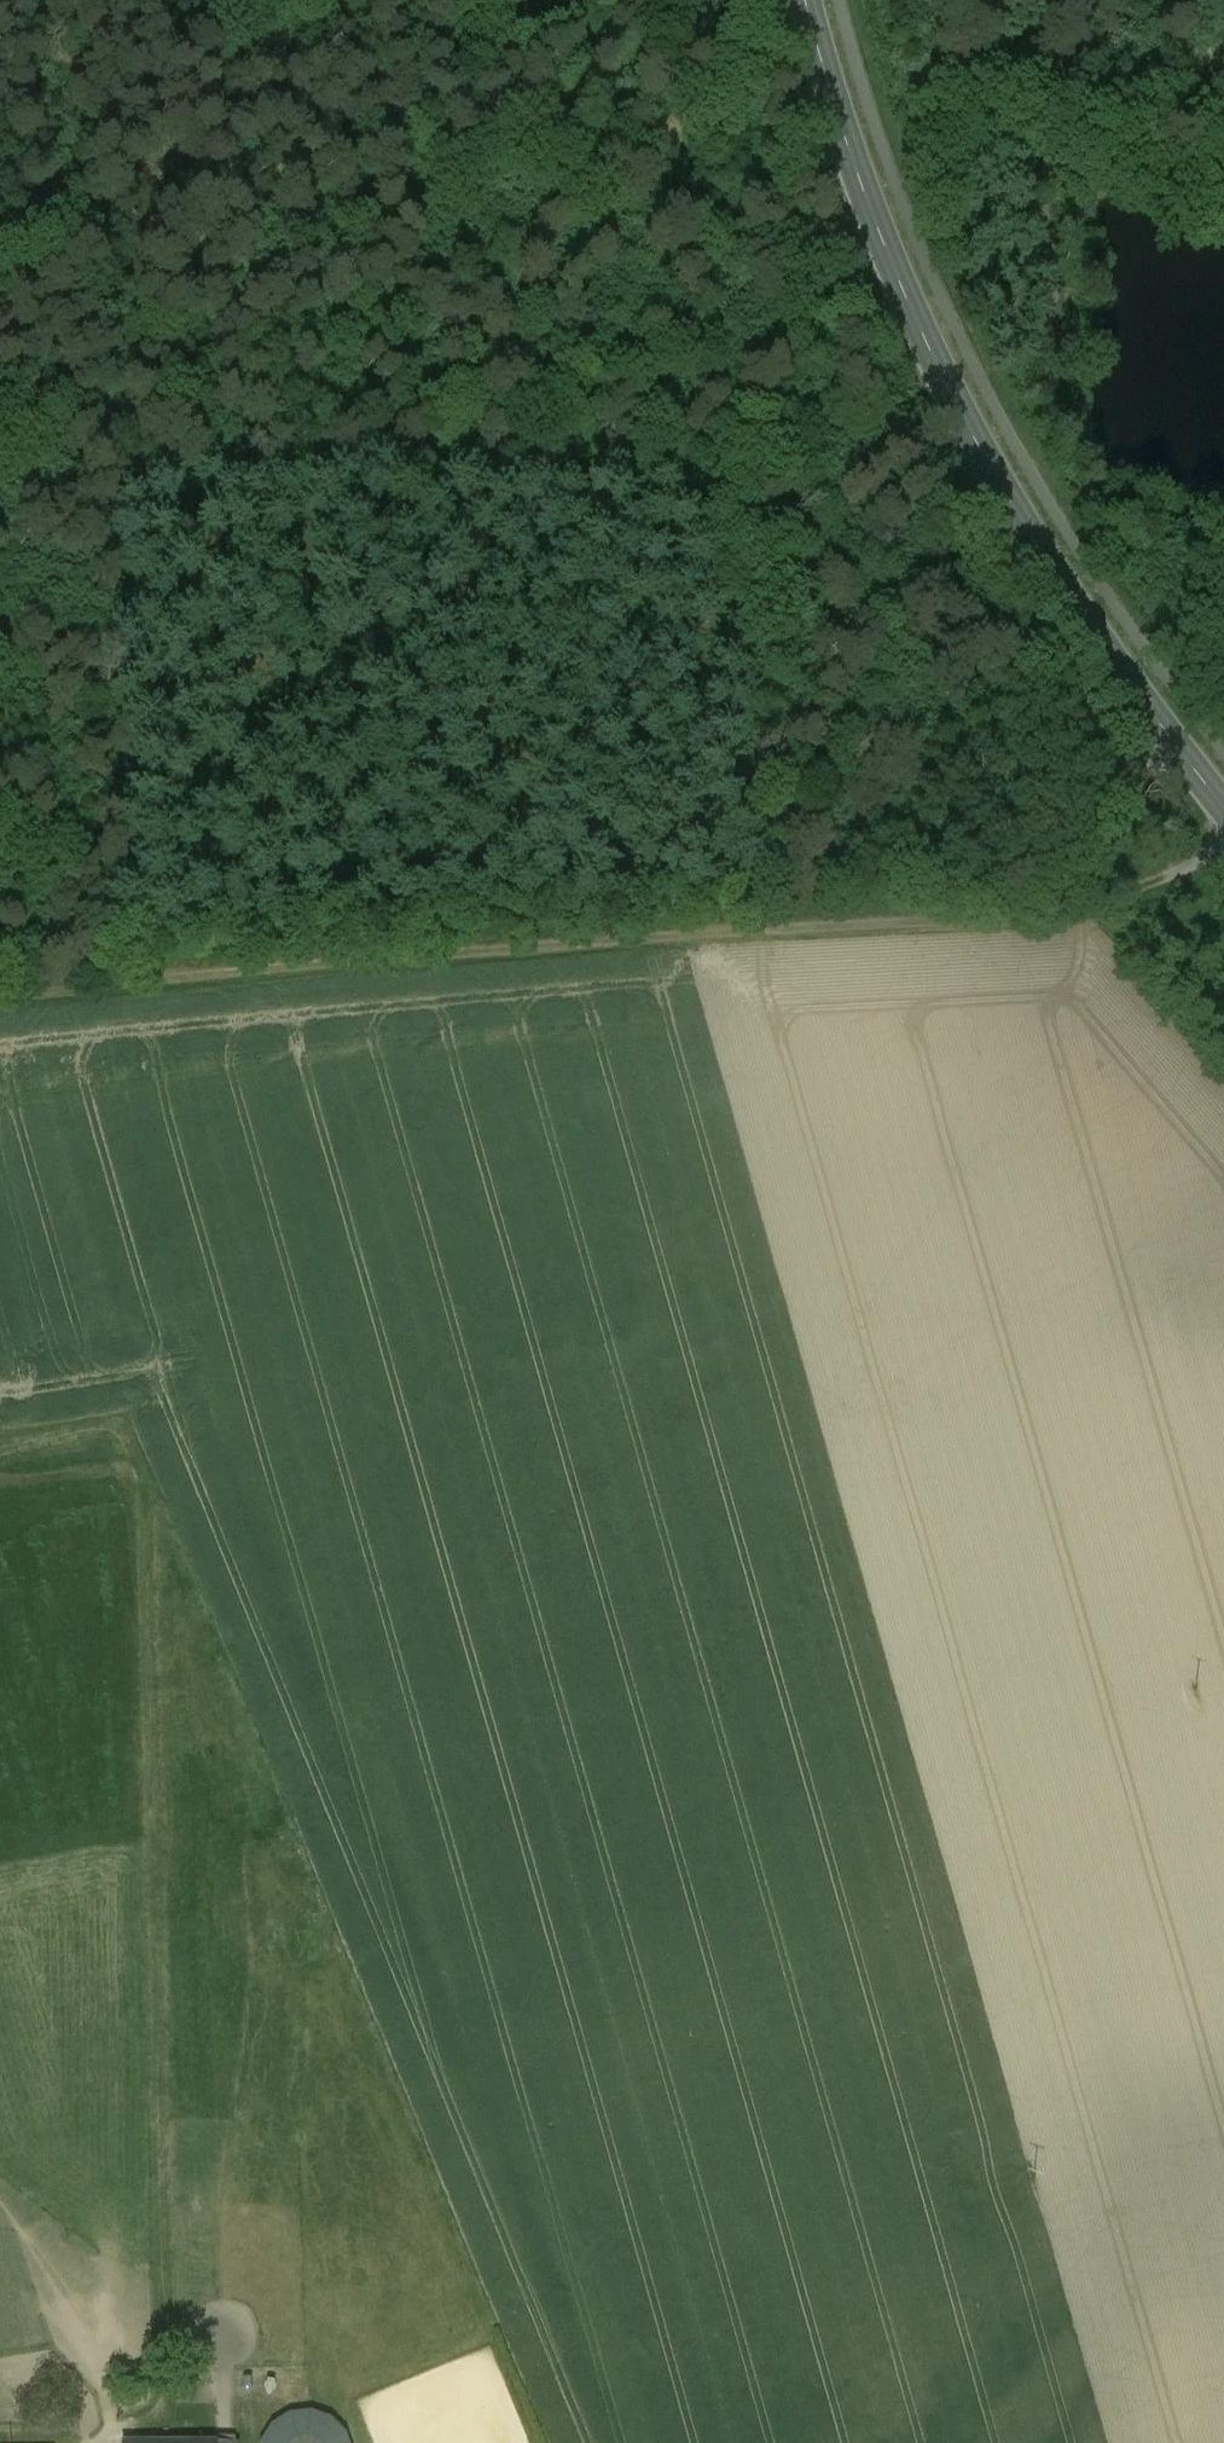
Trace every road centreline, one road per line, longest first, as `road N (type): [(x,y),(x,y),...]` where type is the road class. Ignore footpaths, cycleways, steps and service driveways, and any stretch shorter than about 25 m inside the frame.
road 1 (secondary): [(1223,808),(1087,624),(940,374),(866,200),(804,0)]
road 2 (track): [(1223,535),(1161,514),(1066,465),(1040,367),(1058,116),(1137,80),(1223,85)]

